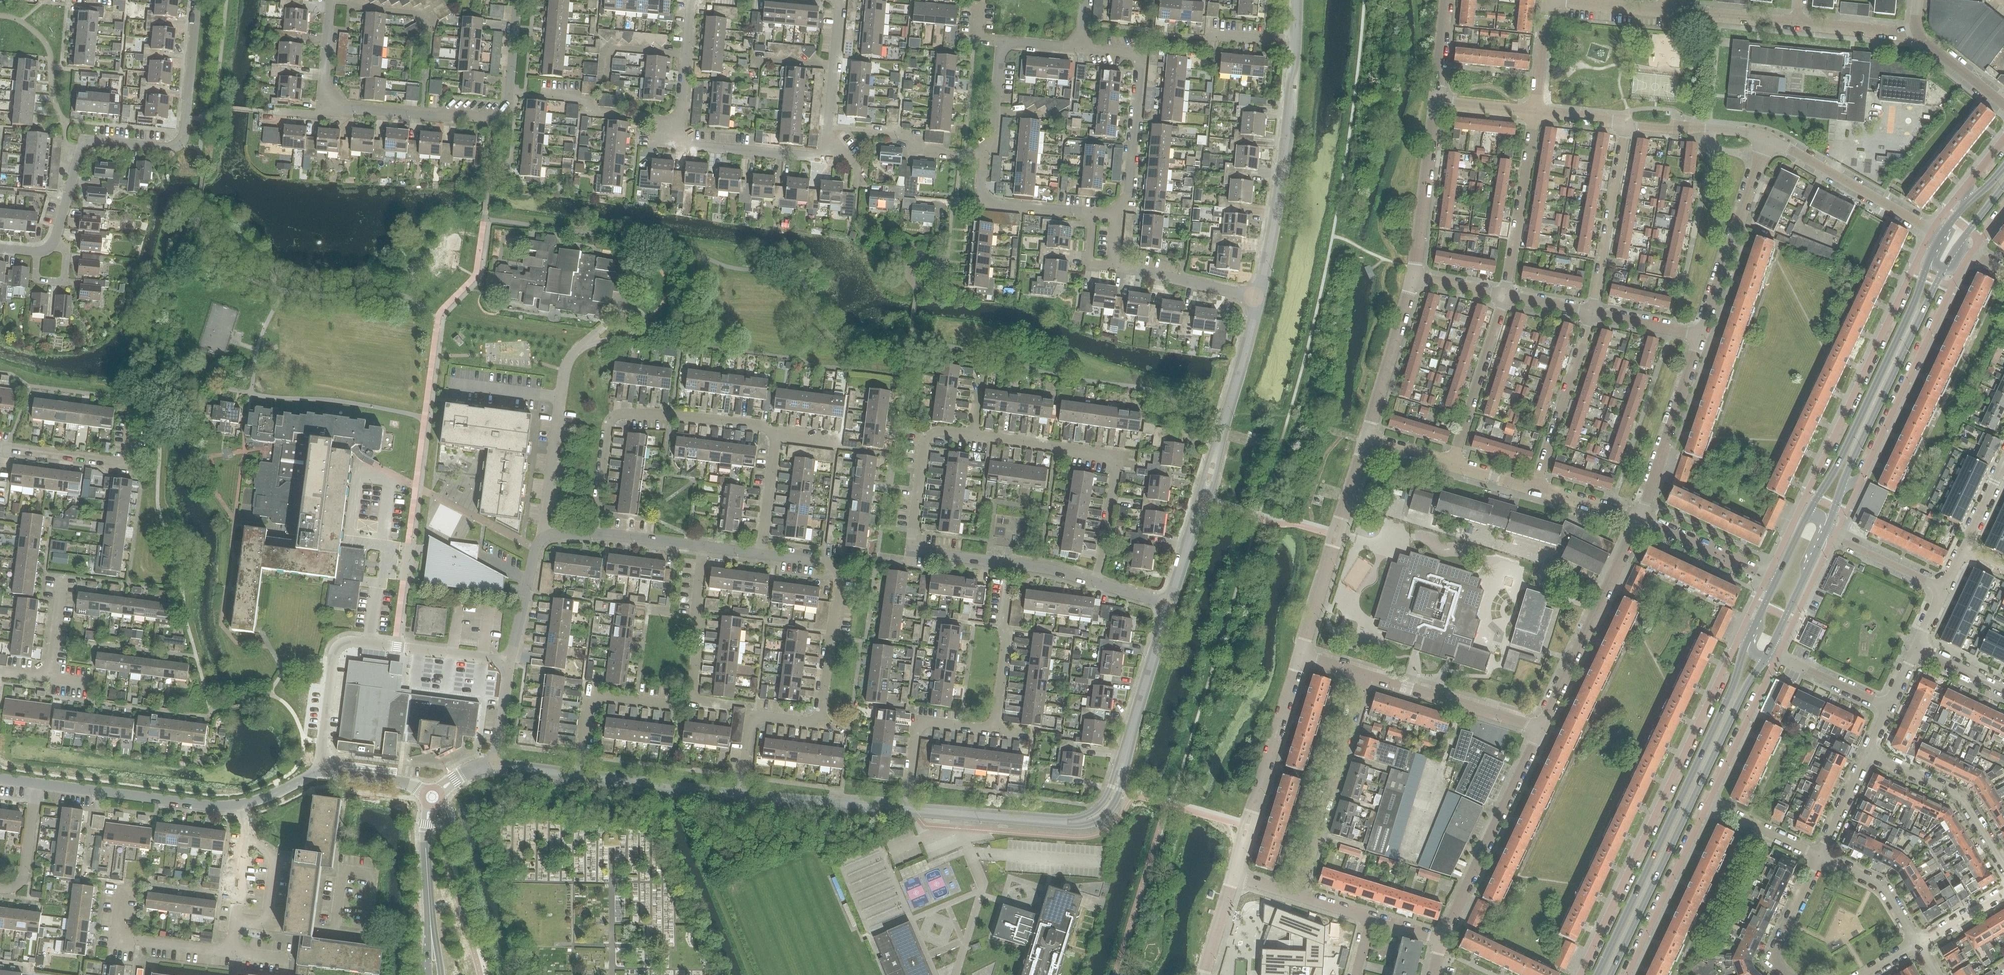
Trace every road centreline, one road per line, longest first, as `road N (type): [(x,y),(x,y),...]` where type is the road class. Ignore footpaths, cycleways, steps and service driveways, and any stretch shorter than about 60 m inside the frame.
road 1 (residential): [(518,0),(509,104),(492,118),(321,106),(331,0)]
road 2 (residential): [(0,249),(50,247),(84,140),(171,148),(182,138),(197,0)]
road 3 (residential): [(1932,230),(1768,577)]
road 4 (primary): [(1751,632),(1597,974)]
road 5 (residential): [(1740,636),(1580,974)]
road 6 (primary): [(1610,974),(1745,690),(1770,652)]
road 7 (residential): [(1092,212),(999,204),(980,186),(1001,40),(1081,48)]
road 8 (residential): [(122,890),(116,937),(230,952),(246,834),(241,804)]
road 9 (residential): [(678,144),(825,157),(840,0)]
road 10 (residential): [(510,661),(339,645),(319,772)]
road 11 (primary): [(1934,249),(1805,520)]
road 12 (residential): [(593,534),(608,424),(616,415),(683,415),(776,434)]
road 13 (residential): [(1841,488),(1861,479),(1972,253)]
road 14 (residential): [(1010,563),(909,550),(926,437),(942,430),(972,435)]
road 15 (tertiary): [(1259,298),(1295,43)]
road 16 (residential): [(544,537),(564,371),(624,305)]
road 17 (primary): [(1841,488),(1945,267)]
road 18 (residential): [(1442,939),(1541,728)]
road 19 (residential): [(1541,728),(1640,518)]
road 20 (residential): [(1298,895),(1365,675)]
road 21 (residential): [(1081,48),(1141,54),(1127,202),(1118,214)]
road 22 (residential): [(1701,336),(1767,139)]
road 23 (residential): [(241,804),(35,783)]
road 24 (residential): [(1592,313),(1626,123)]
road 25 (residential): [(1640,518),(1701,336)]
road 26 (residential): [(1932,230),(1767,139)]
road 27 (residential): [(1628,974),(1708,804)]
road 28 (residential): [(692,702),(588,694),(578,775)]
road 29 (residential): [(1505,296),(1535,113)]
road 30 (residential): [(1535,488),(1592,313)]
road 31 (residential): [(1541,728),(1365,675)]
road 32 (residential): [(2003,865),(1962,797),(1868,752)]
road 33 (residential): [(1413,278),(1436,102)]
road 34 (residential): [(1452,464),(1505,296)]
road 35 (residential): [(994,731),(1010,563)]
road 36 (residential): [(1366,439),(1413,278)]
road 37 (residential): [(906,809),(917,720),(994,731)]
road 38 (tertiary): [(906,809),(741,796)]
road 39 (tertiary): [(741,796),(578,775)]
road 40 (residential): [(1708,804),(1778,656)]
road 41 (tertiary): [(1169,604),(1123,758)]
road 42 (residential): [(820,724),(838,582),(832,566)]
road 43 (residential): [(1253,806),(1300,655)]
road 44 (residential): [(692,702),(703,546)]
road 45 (tertiary): [(1217,447),(1259,298)]
road 46 (residential): [(741,796),(751,715),(820,724)]
road 47 (tertiary): [(1056,820),(906,809)]
road 48 (residential): [(1259,298),(1113,266)]
road 49 (residential): [(1118,457),(972,435)]
road 50 (residential): [(1767,139),(1626,123)]
road 51 (residential): [(1768,577),(1640,518)]
road 52 (residential): [(1788,974),(1772,960),(1821,856)]
road 53 (unclassified): [(1918,943),(1883,886),(1821,856)]
road 54 (residential): [(1797,23),(1664,10)]
road 55 (residential): [(1778,656),(1834,537)]
road 56 (residential): [(510,661),(544,537)]
road 57 (residential): [(1095,582),(1118,457)]
road 58 (primary): [(1770,652),(1824,537)]
road 59 (residential): [(0,447),(126,463)]
road 60 (unclassified): [(1821,856),(1708,804)]
road 61 (residential): [(1778,656),(1889,707)]
road 62 (residential): [(1944,589),(1834,537)]
road 63 (residential): [(762,554),(776,434)]
road 64 (residential): [(1917,32),(1797,23)]
road 65 (residential): [(0,887),(24,874),(35,783)]

